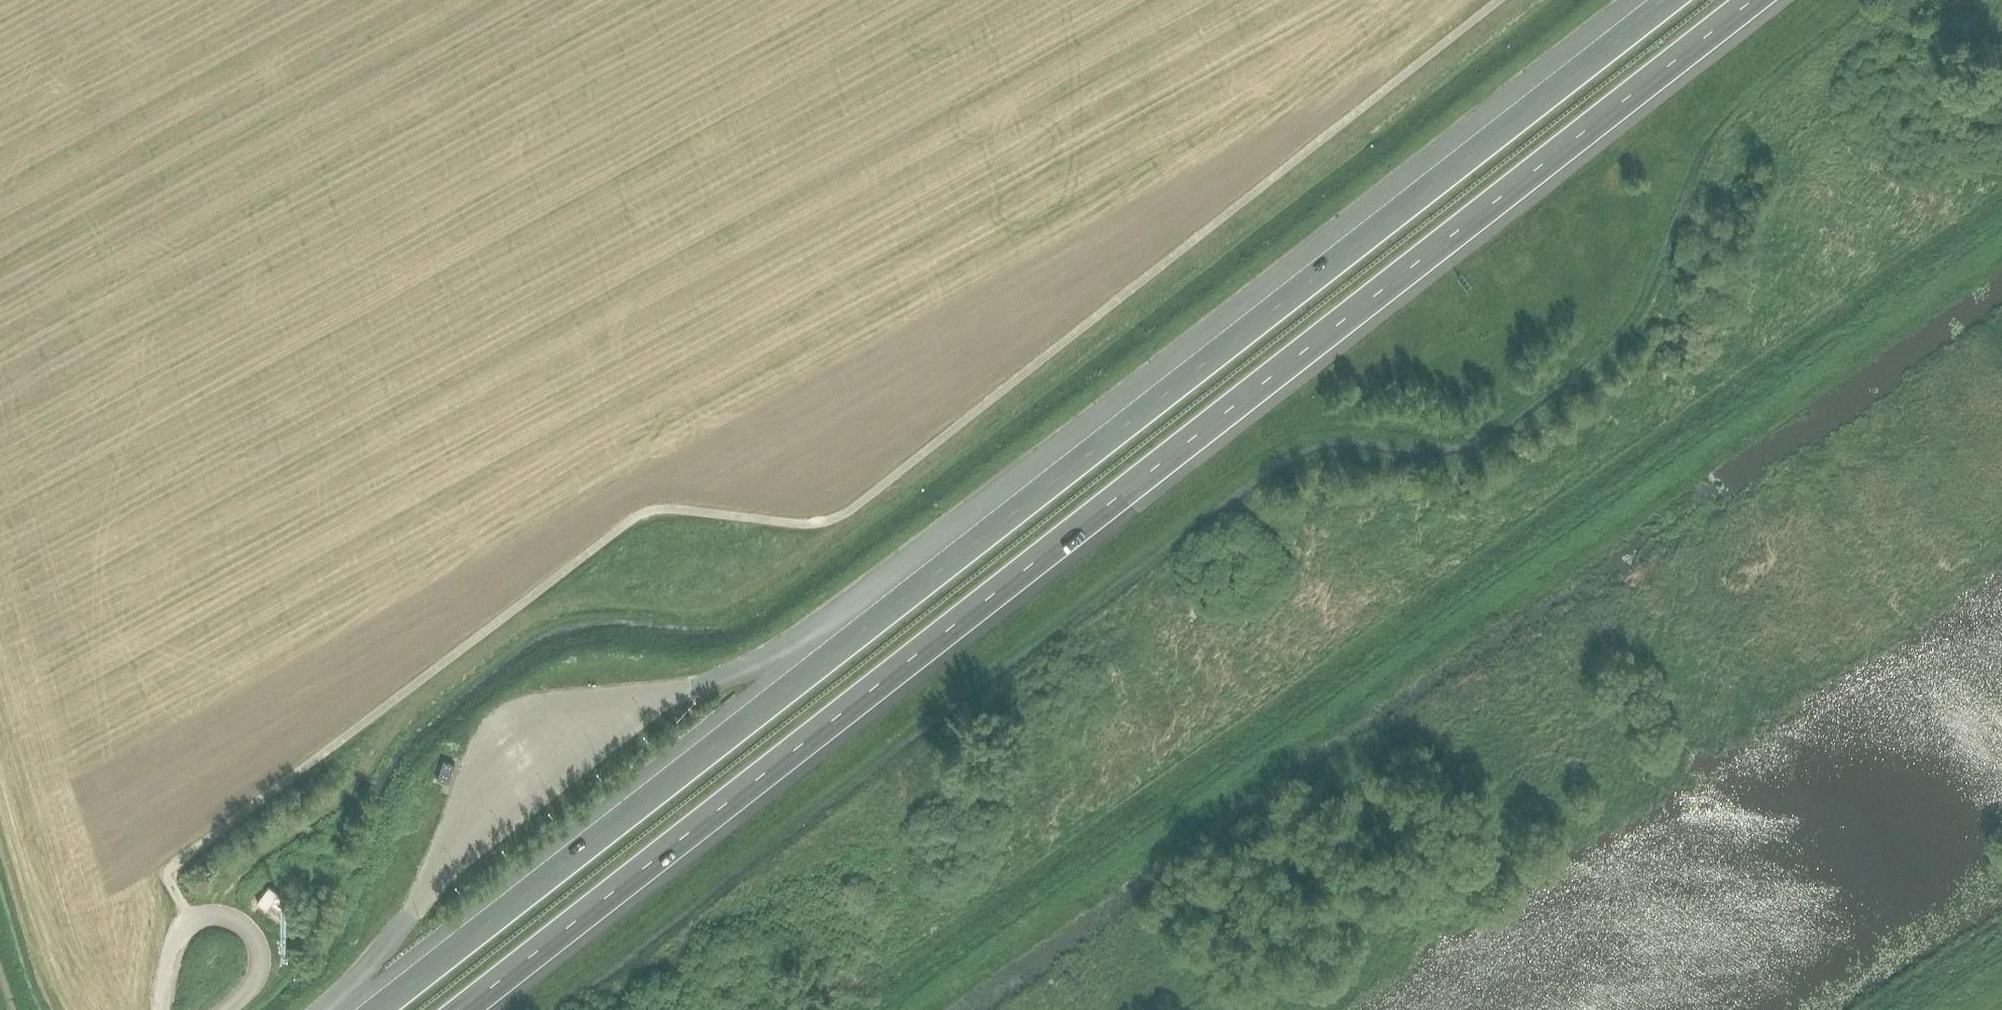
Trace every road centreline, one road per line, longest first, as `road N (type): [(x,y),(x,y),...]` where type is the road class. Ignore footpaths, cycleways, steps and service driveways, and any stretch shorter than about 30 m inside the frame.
road 1 (motorway): [(461,1009),(1754,0)]
road 2 (motorway): [(1670,0),(379,1009)]
road 3 (unclassified): [(229,1009),(256,984),(259,949),(237,921),(192,921)]

